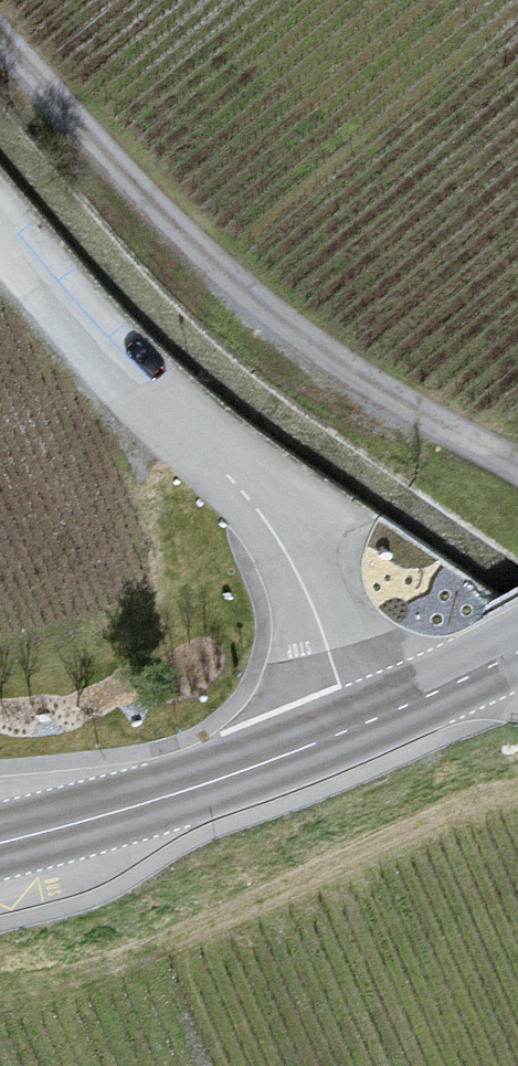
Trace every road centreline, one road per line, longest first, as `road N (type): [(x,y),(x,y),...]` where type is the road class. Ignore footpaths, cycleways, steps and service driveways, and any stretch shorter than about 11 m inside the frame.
road 1 (track): [(517,470),(370,386),(231,286),(104,155),(0,32)]
road 2 (residential): [(353,728),(290,562),(238,490),(120,372),(0,228)]
road 3 (secondary): [(0,843),(197,787),(353,728)]
road 4 (secondary): [(353,728),(517,652)]

